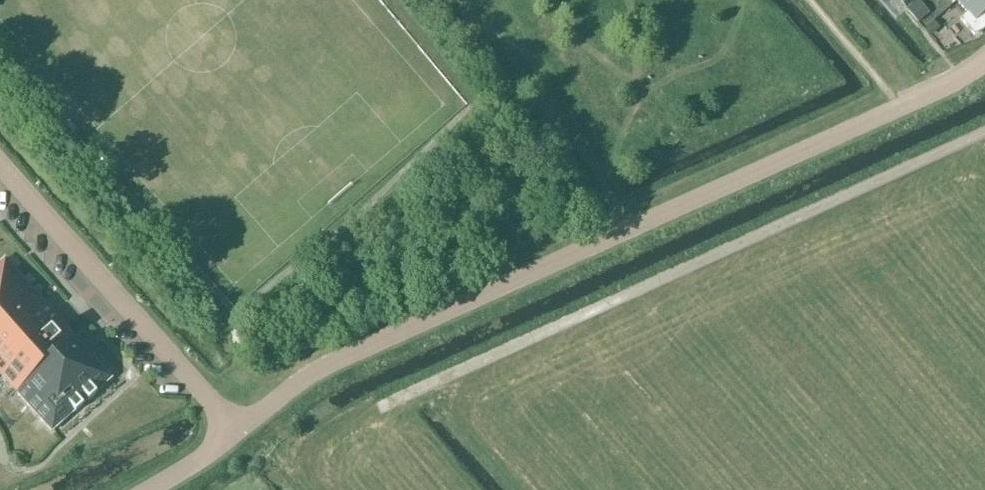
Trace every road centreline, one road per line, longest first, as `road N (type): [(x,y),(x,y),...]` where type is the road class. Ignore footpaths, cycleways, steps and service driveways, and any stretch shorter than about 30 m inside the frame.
road 1 (residential): [(984,63),(332,362),(240,430)]
road 2 (track): [(984,128),(377,407)]
road 3 (residential): [(240,430),(0,162)]

